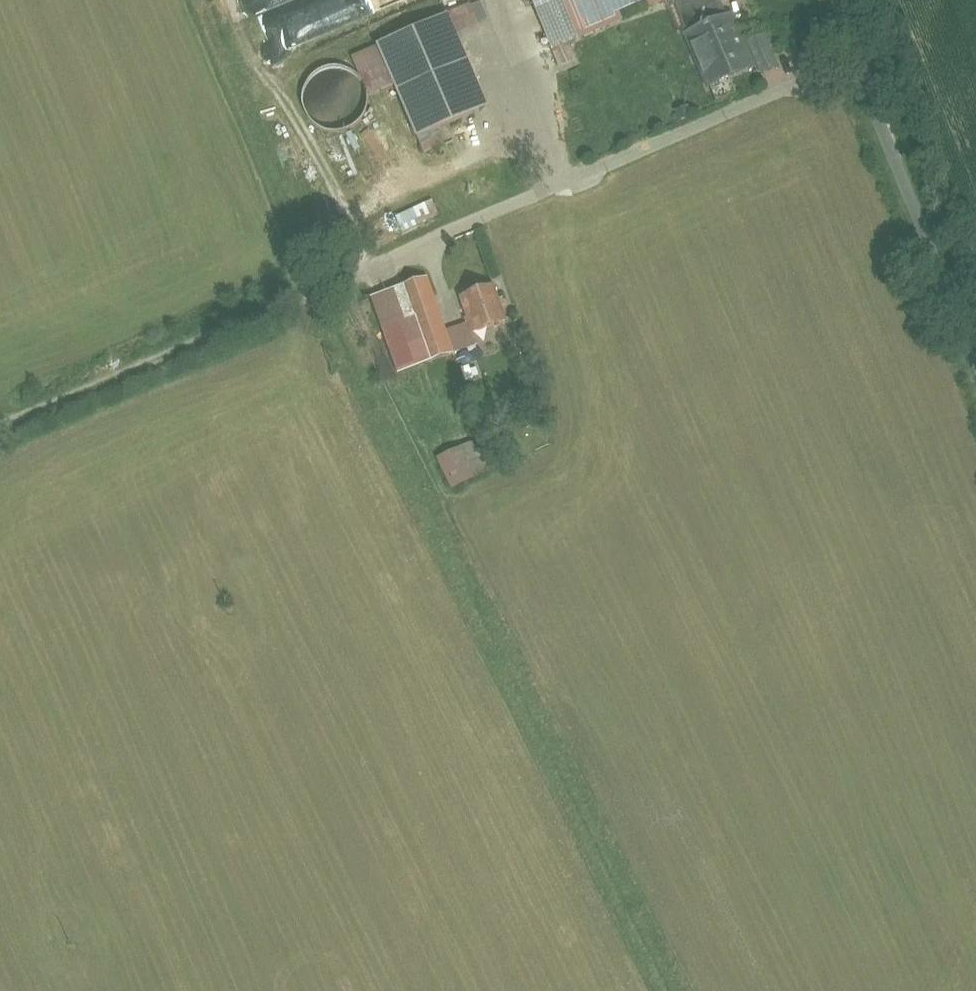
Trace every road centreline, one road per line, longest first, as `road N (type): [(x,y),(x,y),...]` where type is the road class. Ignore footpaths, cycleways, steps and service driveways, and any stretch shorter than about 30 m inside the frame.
road 1 (track): [(0,431),(858,61)]
road 2 (unclassified): [(975,349),(833,0)]

